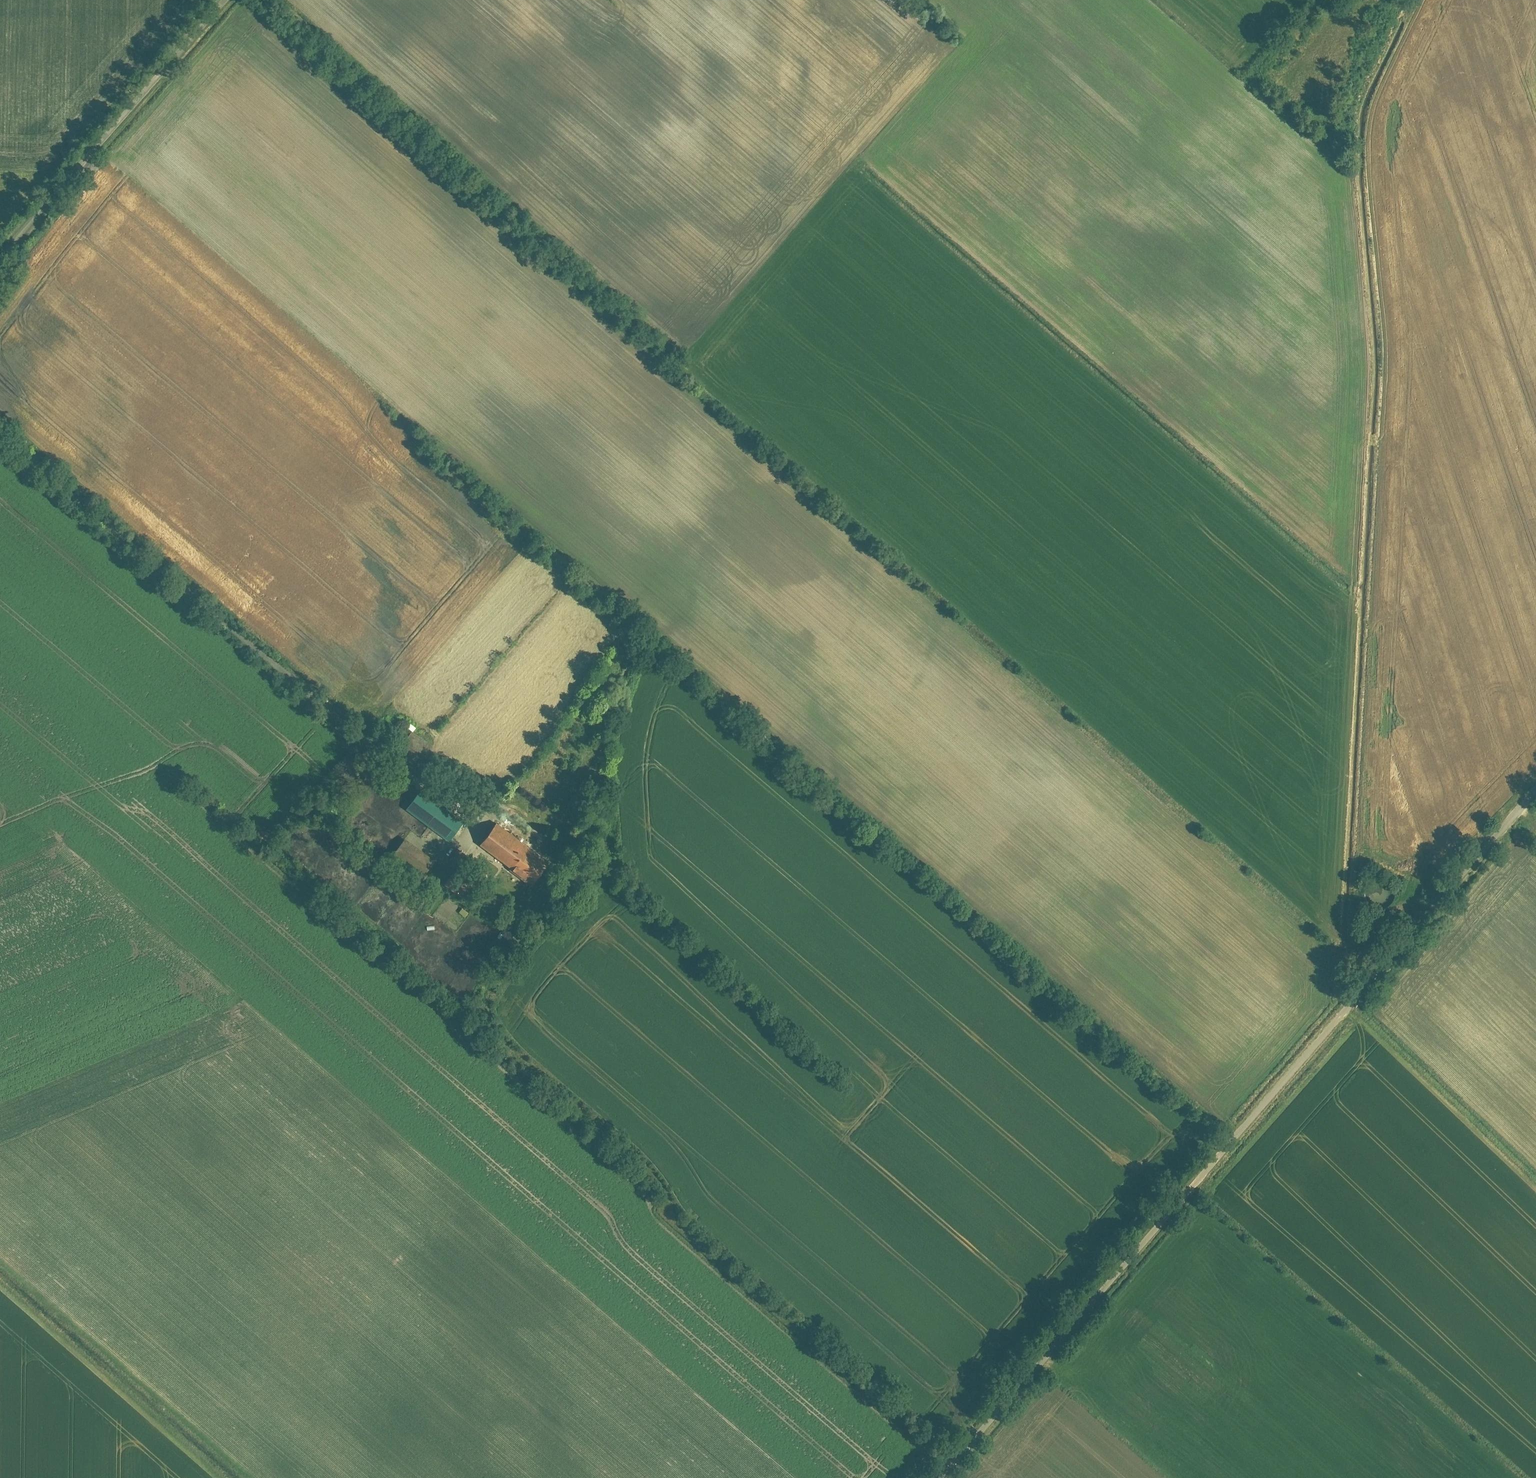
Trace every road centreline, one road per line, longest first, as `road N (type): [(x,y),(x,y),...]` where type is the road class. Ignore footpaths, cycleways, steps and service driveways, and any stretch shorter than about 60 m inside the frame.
road 1 (residential): [(941,1477),(1535,793)]
road 2 (residential): [(226,0),(0,256)]

